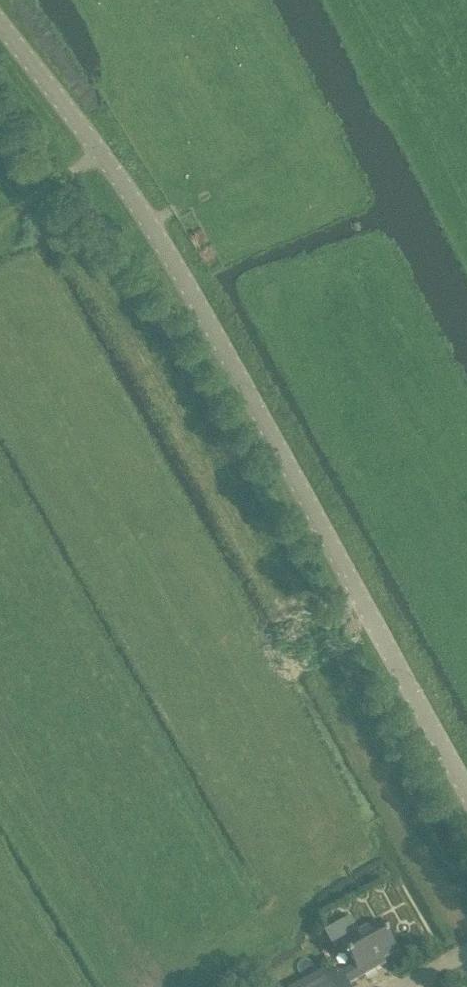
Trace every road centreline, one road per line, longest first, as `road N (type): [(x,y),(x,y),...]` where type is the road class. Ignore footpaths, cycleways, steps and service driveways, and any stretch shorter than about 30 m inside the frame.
road 1 (unclassified): [(466,794),(202,312),(147,222),(0,27)]

